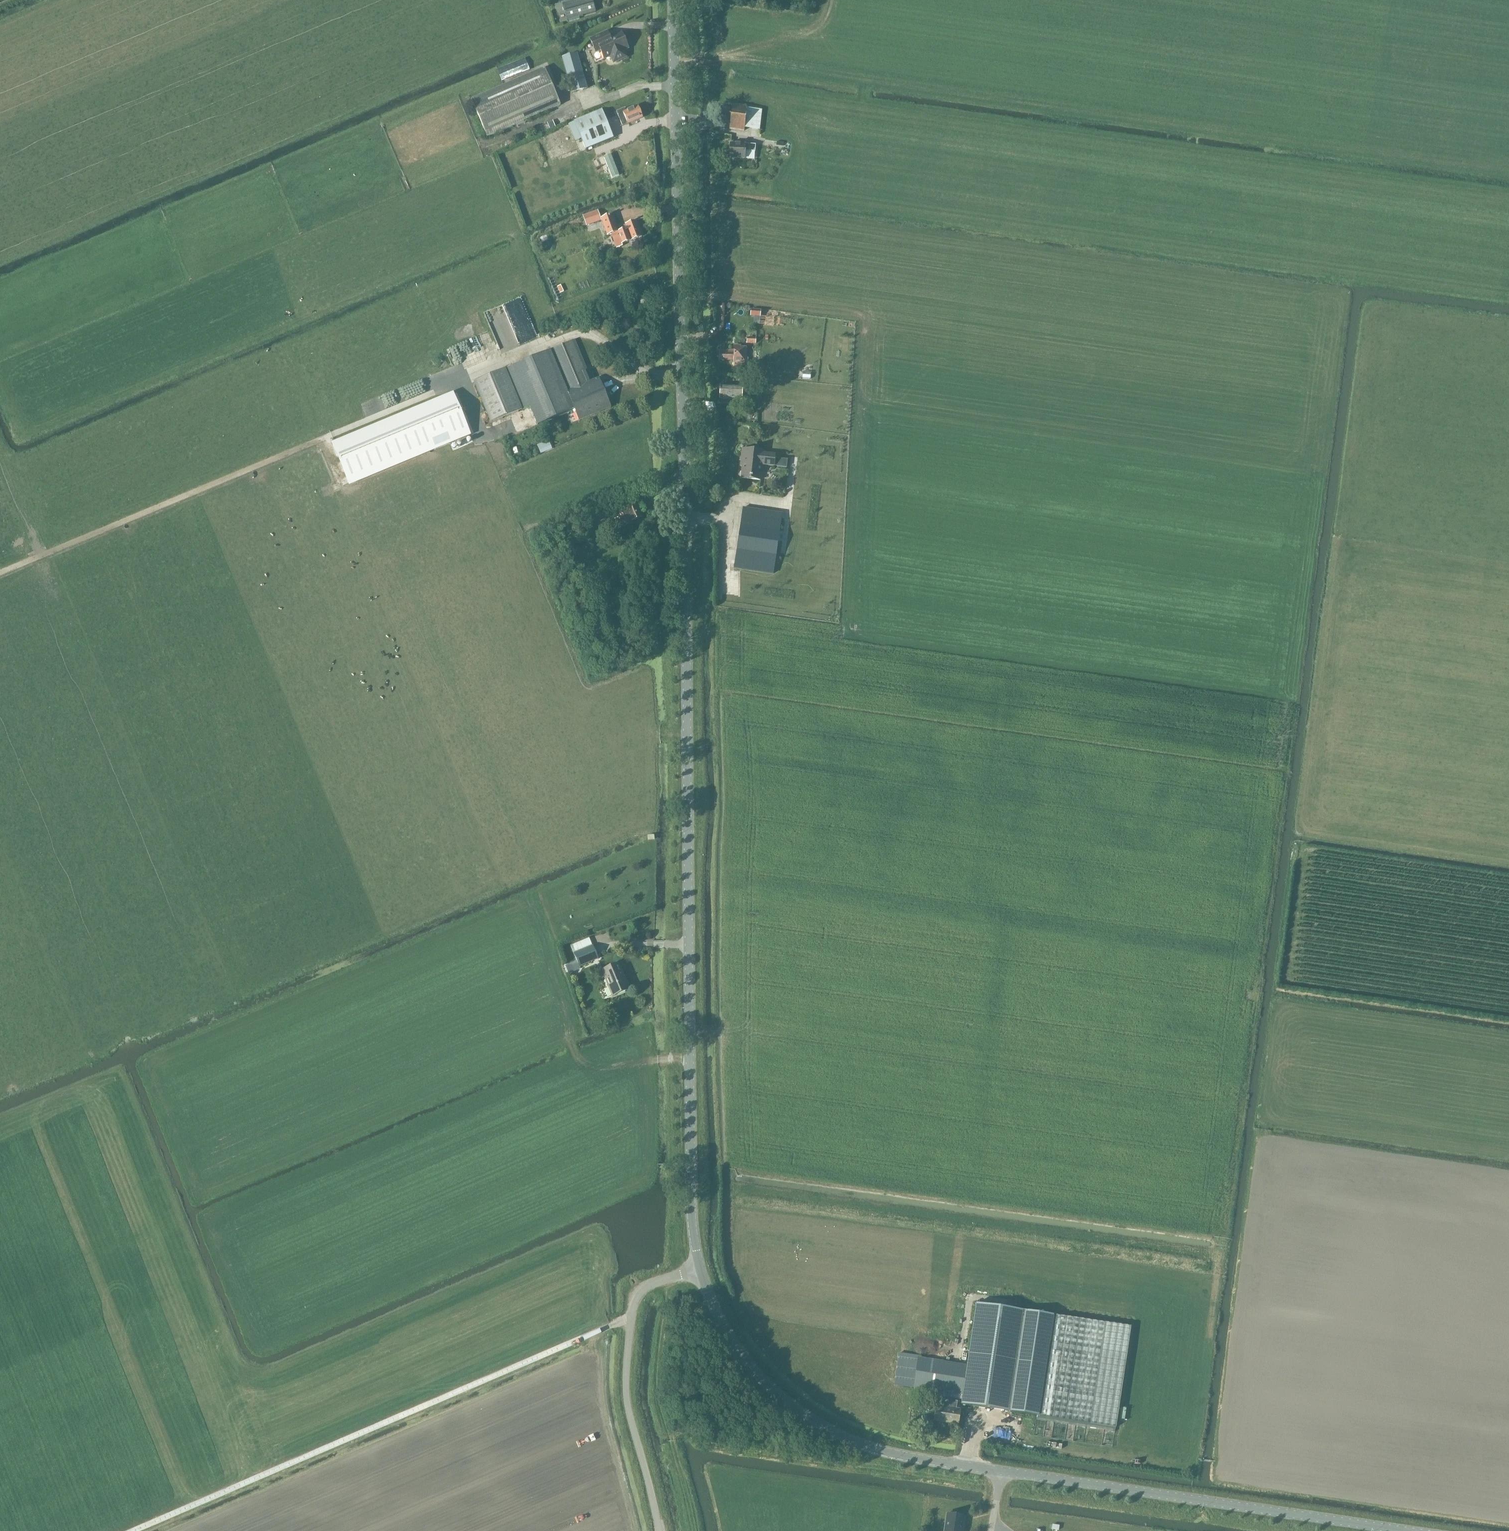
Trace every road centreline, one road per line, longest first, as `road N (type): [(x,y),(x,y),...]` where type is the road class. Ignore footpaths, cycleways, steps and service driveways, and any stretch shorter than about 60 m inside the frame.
road 1 (tertiary): [(1406,1530),(939,1465),(850,1443),(793,1411),(720,1321),(699,1270),(692,1216),(673,0)]
road 2 (track): [(632,1319),(132,1530)]

